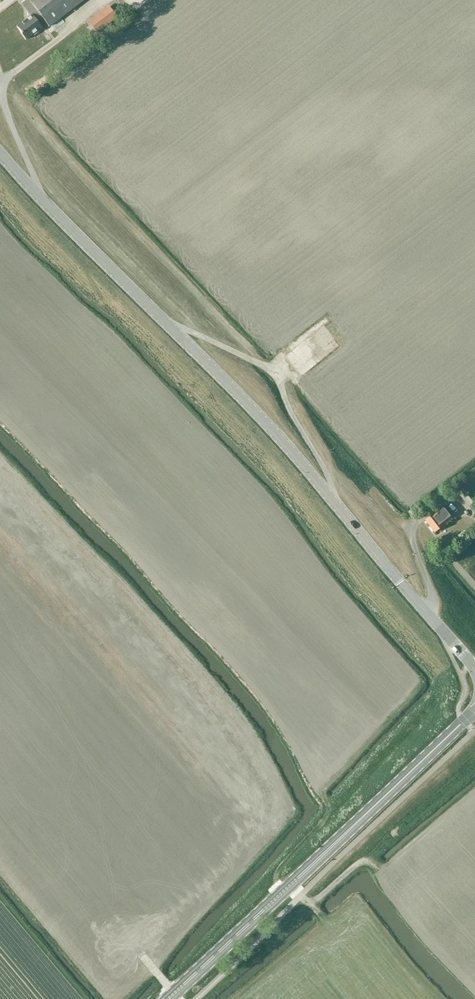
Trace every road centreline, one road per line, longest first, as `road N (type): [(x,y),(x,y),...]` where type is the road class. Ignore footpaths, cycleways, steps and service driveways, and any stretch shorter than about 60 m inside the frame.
road 1 (tertiary): [(0,153),(265,421),(474,671)]
road 2 (tertiary): [(168,998),(474,711)]

